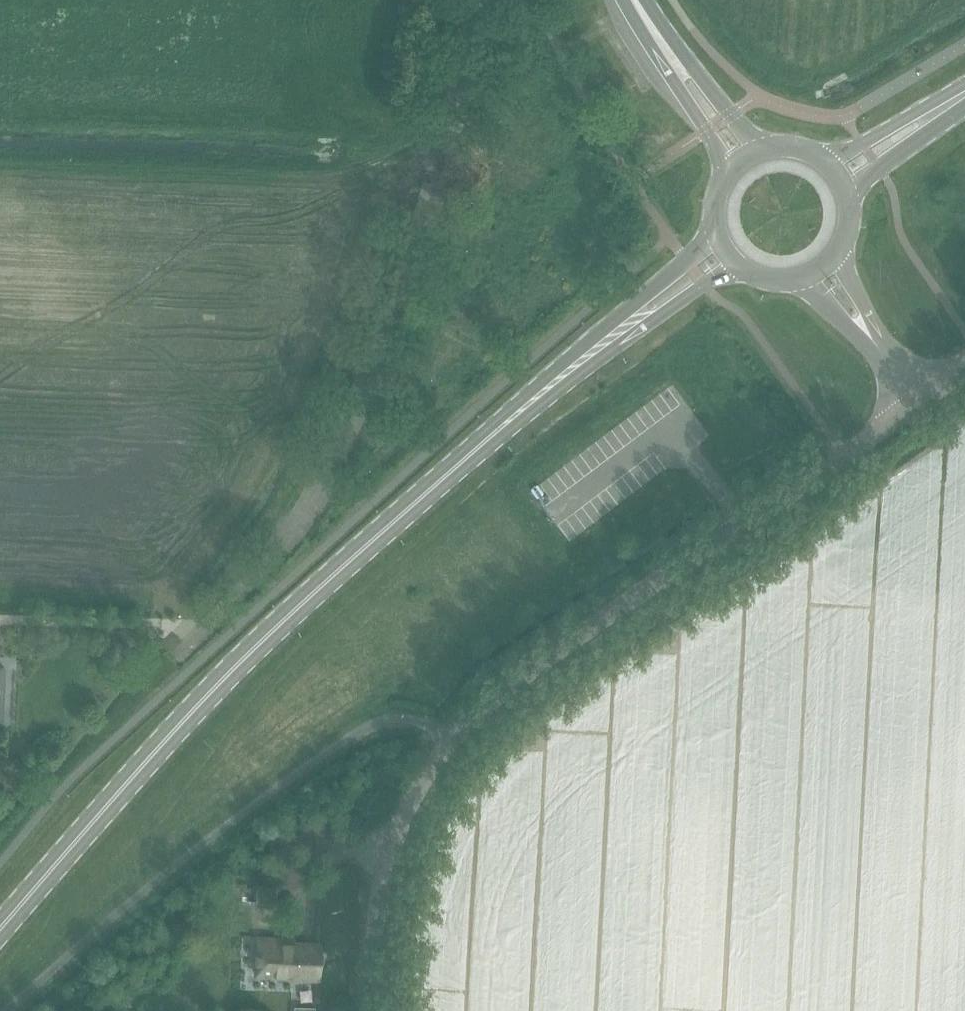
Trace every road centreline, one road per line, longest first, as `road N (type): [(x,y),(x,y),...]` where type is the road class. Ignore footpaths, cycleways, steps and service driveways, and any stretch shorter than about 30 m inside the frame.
road 1 (secondary): [(0,932),(116,798),(518,401),(726,252)]
road 2 (unclassified): [(373,1010),(385,873),(411,801),(453,741),(515,682),(916,401)]
road 3 (unclassified): [(182,653),(271,561),(328,473),(409,268),(479,0)]
road 4 (secondary): [(744,158),(634,0)]
road 5 (tertiary): [(916,401),(823,267)]
road 6 (secondary): [(838,177),(964,89)]

